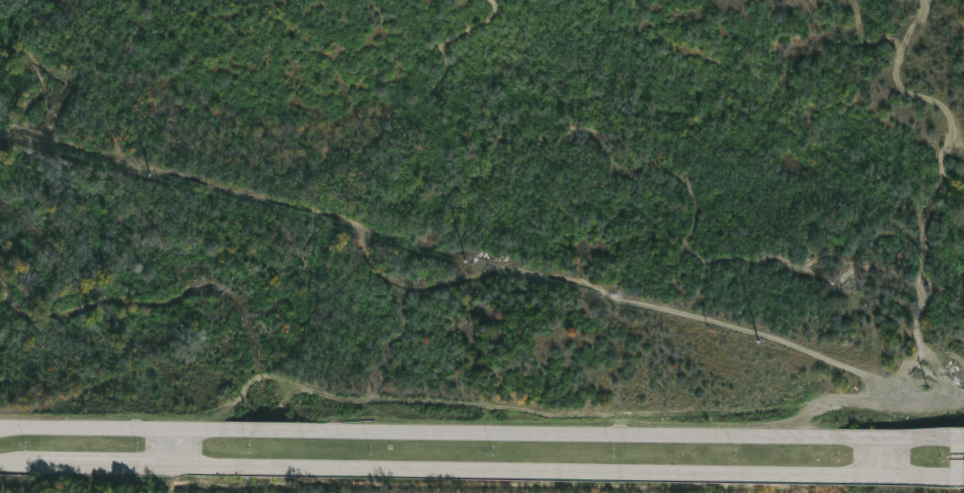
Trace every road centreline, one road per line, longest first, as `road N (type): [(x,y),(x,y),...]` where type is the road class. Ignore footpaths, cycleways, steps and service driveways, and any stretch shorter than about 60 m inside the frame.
road 1 (secondary): [(963,438),(0,430)]
road 2 (secondary): [(0,463),(961,474)]

